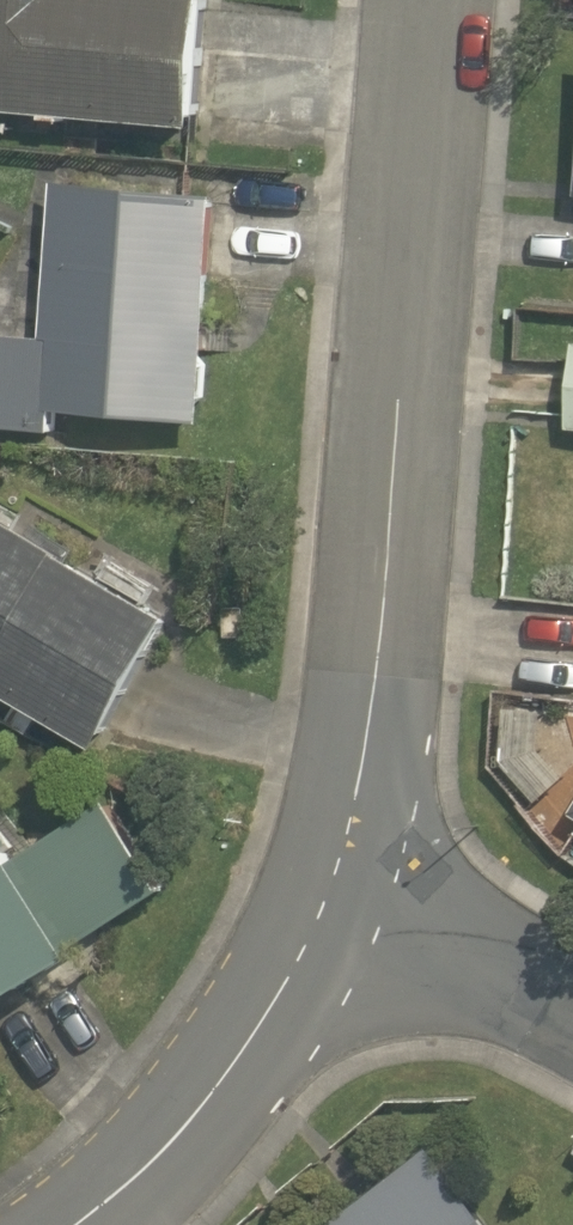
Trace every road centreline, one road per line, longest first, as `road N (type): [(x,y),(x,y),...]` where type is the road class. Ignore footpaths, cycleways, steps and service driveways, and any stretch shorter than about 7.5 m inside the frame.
road 1 (residential): [(432,0),(384,641),(338,866)]
road 2 (residential): [(338,866),(200,1110),(74,1224)]
road 3 (residential): [(338,866),(572,1013)]

